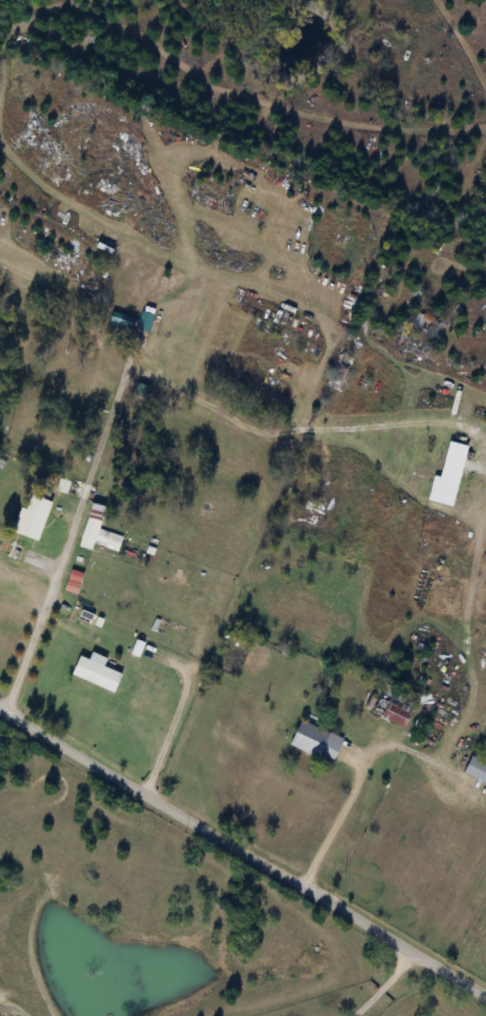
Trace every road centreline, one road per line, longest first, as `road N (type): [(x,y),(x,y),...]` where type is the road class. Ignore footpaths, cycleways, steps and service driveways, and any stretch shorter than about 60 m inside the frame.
road 1 (residential): [(243,853),(0,711)]
road 2 (residential): [(485,995),(243,853)]

